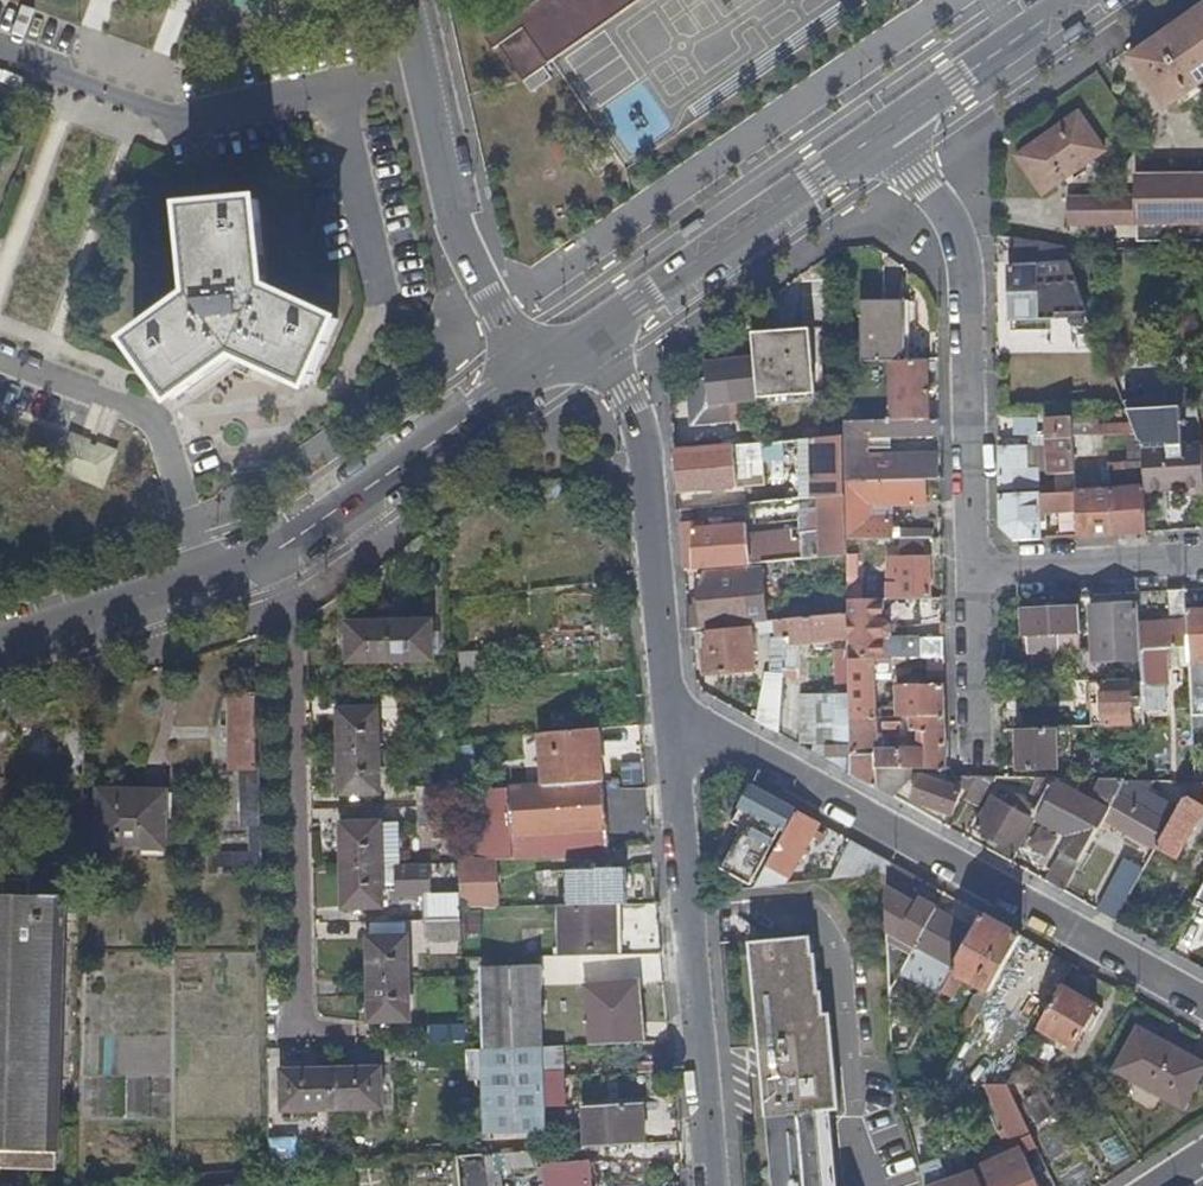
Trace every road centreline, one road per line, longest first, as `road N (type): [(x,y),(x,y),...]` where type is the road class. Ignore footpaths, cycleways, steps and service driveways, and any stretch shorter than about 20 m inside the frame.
road 1 (residential): [(668,704),(1202,1003)]
road 2 (residential): [(713,1185),(668,704)]
road 3 (residential): [(286,549),(293,1024)]
road 4 (residential): [(970,568),(965,266),(954,224),(886,127)]
road 5 (residential): [(534,370),(499,314),(449,193),(409,0)]
road 6 (residential): [(668,704),(643,435),(589,335)]
road 7 (tertiary): [(589,335),(886,127)]
road 8 (tertiary): [(534,370),(286,549)]
road 9 (tertiary): [(286,549),(0,645)]
road 10 (residential): [(1202,557),(970,568)]
road 11 (tertiary): [(886,127),(1072,0)]
road 12 (residential): [(968,757),(970,568)]

